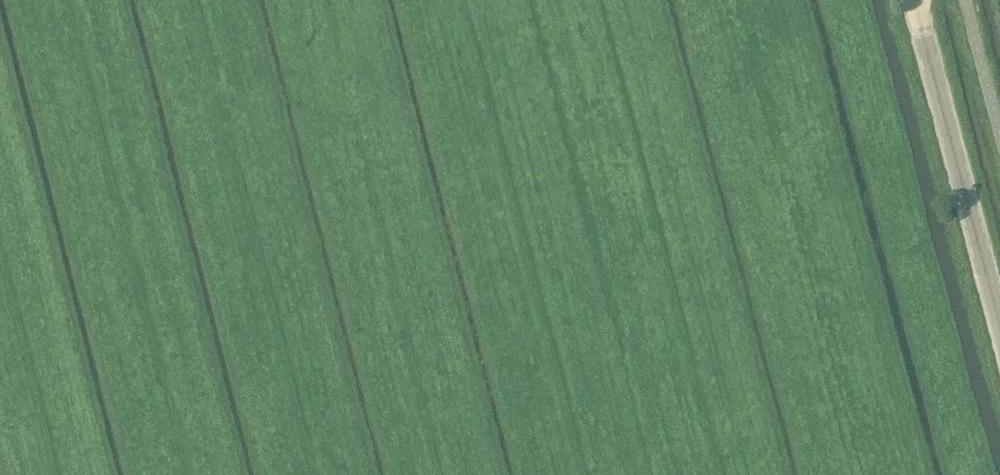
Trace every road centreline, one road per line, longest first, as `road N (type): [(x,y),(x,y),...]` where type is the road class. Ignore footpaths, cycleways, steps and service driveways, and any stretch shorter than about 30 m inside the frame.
road 1 (tertiary): [(999,331),(913,0)]

